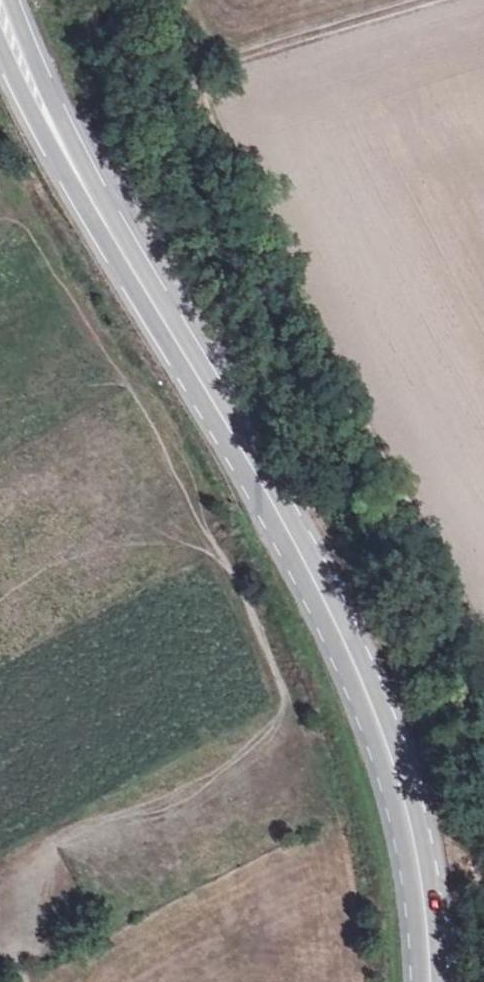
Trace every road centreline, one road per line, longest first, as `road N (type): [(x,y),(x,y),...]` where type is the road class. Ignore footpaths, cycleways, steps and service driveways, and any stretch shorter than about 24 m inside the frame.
road 1 (secondary): [(42,109),(101,228),(294,540),(355,671),(422,860),(431,981)]
road 2 (track): [(419,0),(224,57),(188,87),(483,666)]

